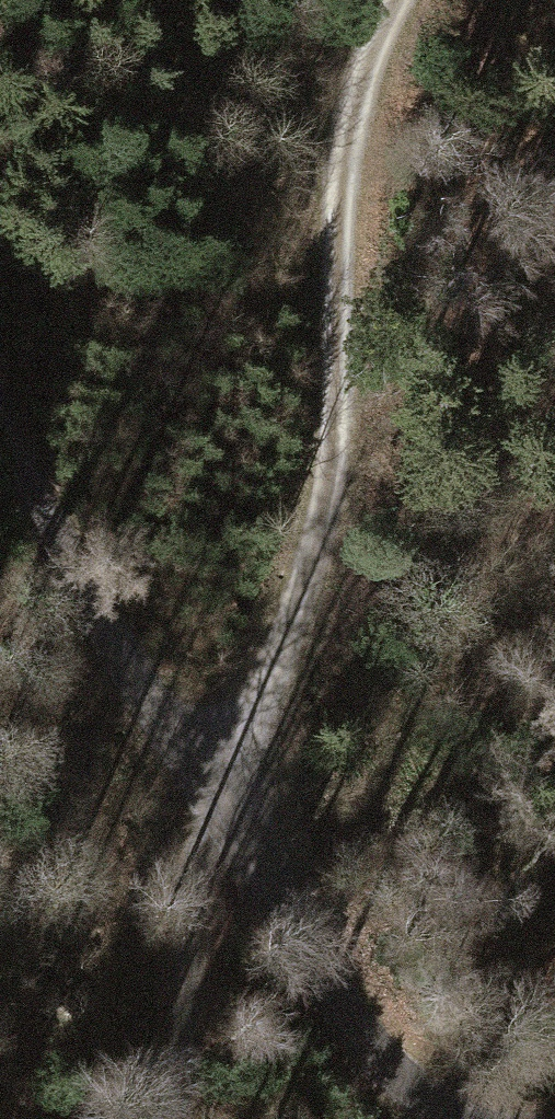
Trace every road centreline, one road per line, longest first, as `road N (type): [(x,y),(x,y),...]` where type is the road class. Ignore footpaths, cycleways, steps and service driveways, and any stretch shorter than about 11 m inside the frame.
road 1 (track): [(0,428),(70,578),(216,790),(347,1020),(458,1118)]
road 2 (track): [(395,0),(346,139),(337,229),(338,415),(327,492),(216,790)]
road 3 (track): [(174,1118),(192,922),(216,790)]

